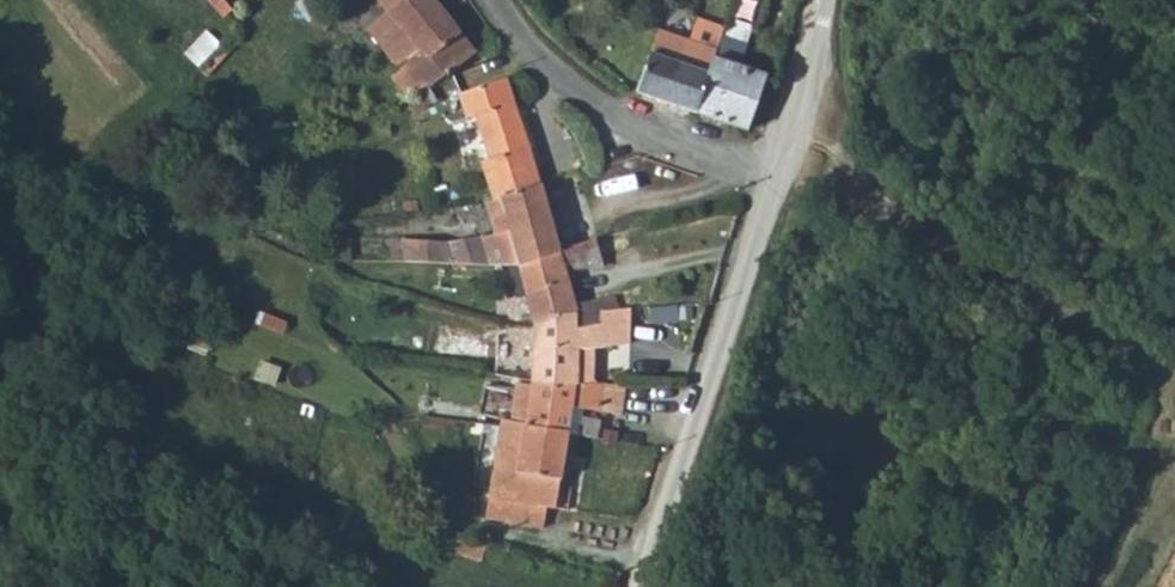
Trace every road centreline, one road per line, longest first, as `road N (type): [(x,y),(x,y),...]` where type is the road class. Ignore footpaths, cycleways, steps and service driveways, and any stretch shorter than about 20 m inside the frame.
road 1 (unclassified): [(638,586),(777,174)]
road 2 (track): [(1174,380),(846,194)]
road 3 (residential): [(488,0),(528,54),(582,100),(675,143),(777,174)]
road 4 (unclassified): [(777,174),(820,0)]

